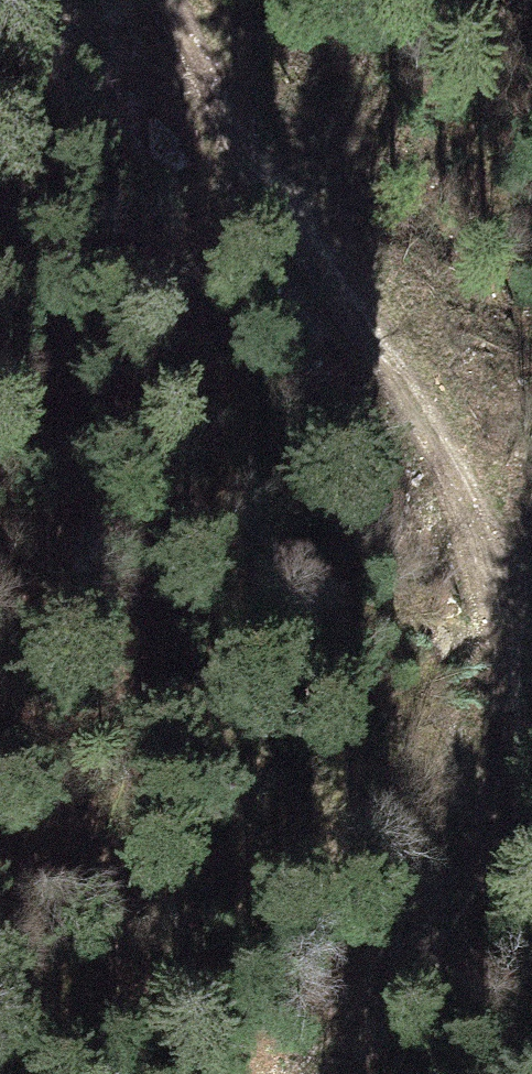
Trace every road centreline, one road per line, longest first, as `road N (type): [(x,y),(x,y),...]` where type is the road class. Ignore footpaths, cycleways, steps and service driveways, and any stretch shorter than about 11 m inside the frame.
road 1 (track): [(187,0),(377,330),(470,578),(478,704),(468,850),(393,1009),(331,1073)]
road 2 (track): [(0,291),(107,400),(478,704)]

